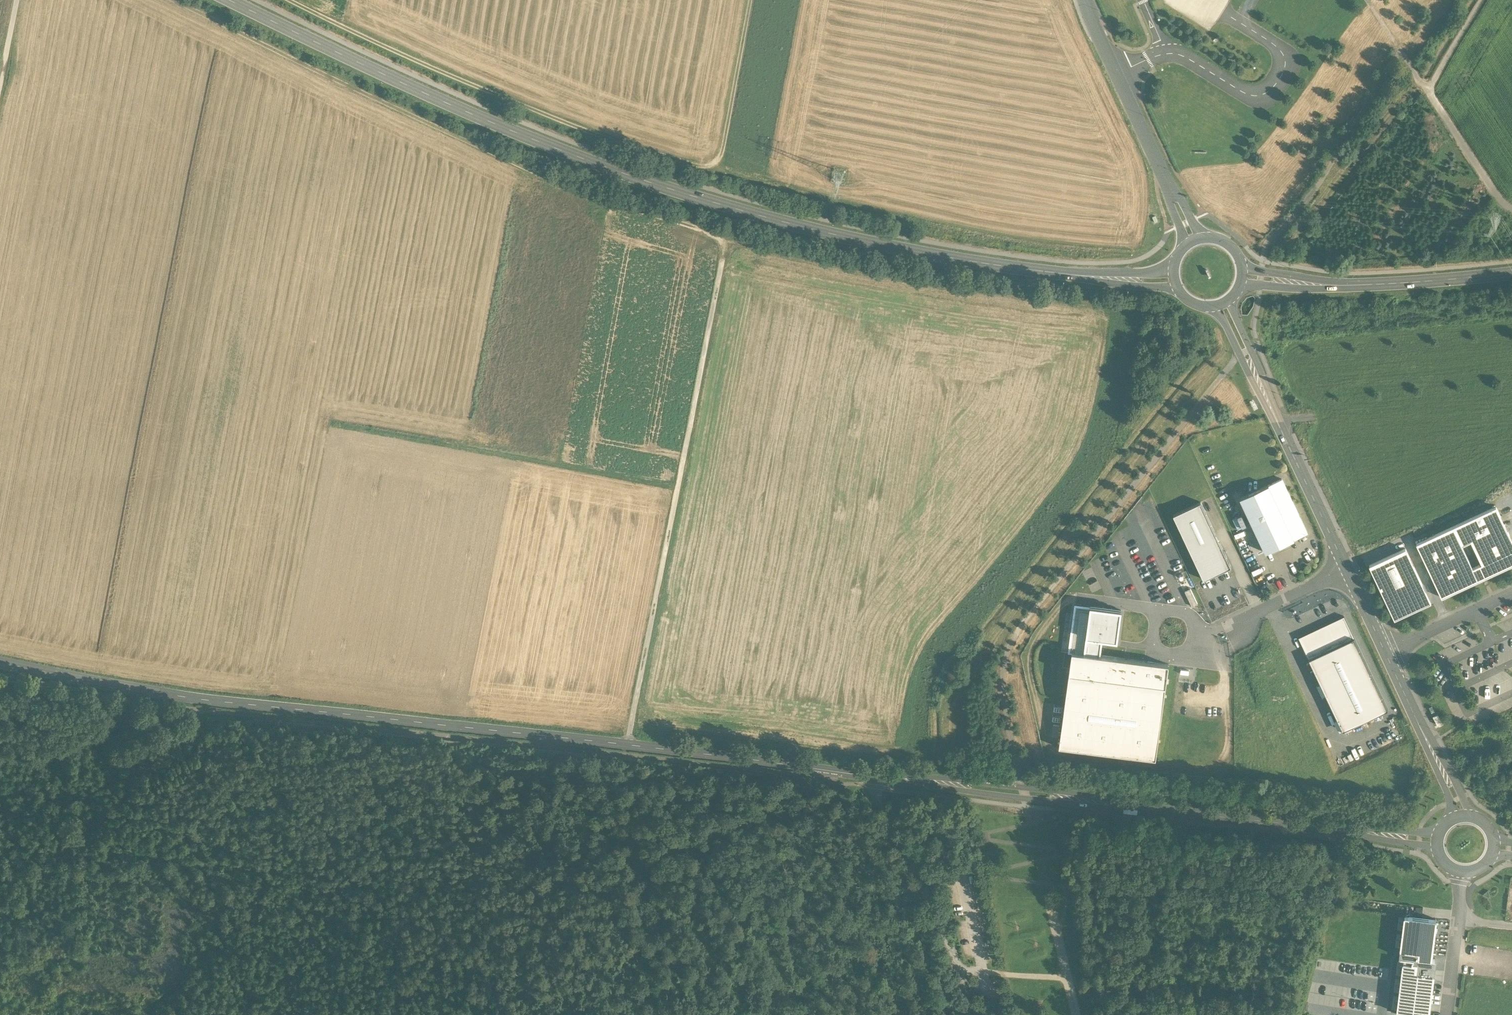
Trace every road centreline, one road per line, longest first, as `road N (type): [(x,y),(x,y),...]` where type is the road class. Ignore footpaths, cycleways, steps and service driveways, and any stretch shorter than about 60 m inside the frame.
road 1 (tertiary): [(1438,844),(314,720),(0,667)]
road 2 (secondary): [(1066,275),(815,231),(622,174),(404,84),(229,0)]
road 3 (track): [(171,0),(571,190),(727,242)]
road 4 (track): [(625,754),(727,242)]
road 5 (track): [(705,173),(508,101),(285,0)]
road 6 (tertiary): [(1463,820),(1280,429)]
road 7 (track): [(705,173),(842,210),(1120,254)]
road 8 (track): [(1142,308),(727,242)]
road 9 (unclassified): [(1194,243),(1084,0)]
road 10 (track): [(750,0),(719,163),(705,173)]
road 11 (secondary): [(1333,284),(1511,273)]
road 12 (tertiary): [(1206,307),(1219,316),(1280,429)]
road 13 (tertiary): [(1280,429),(1231,298)]

